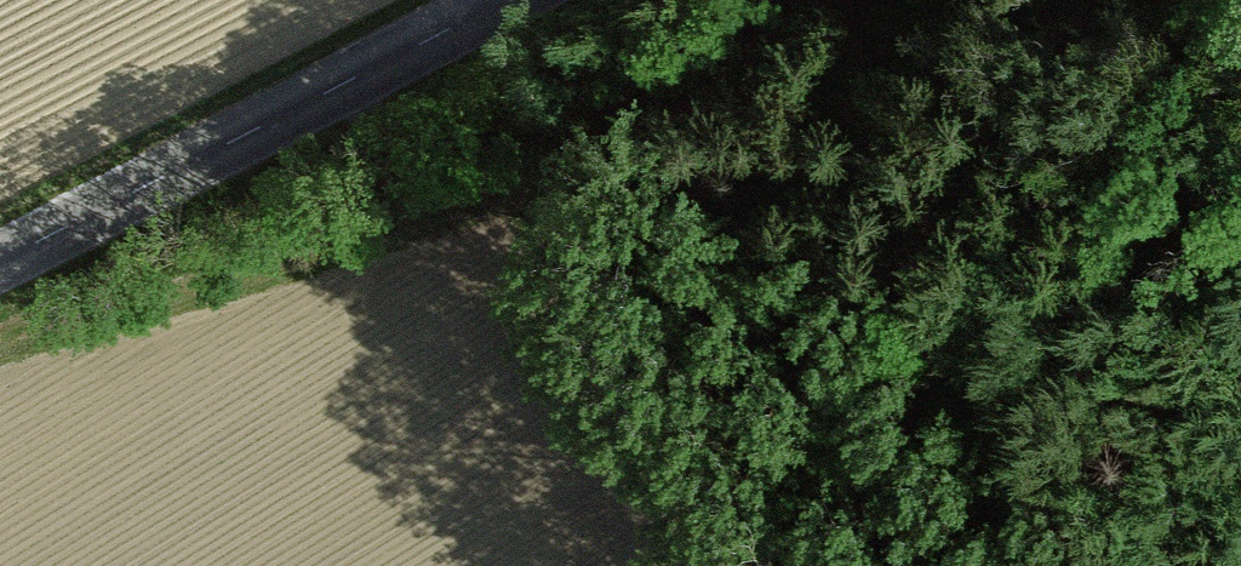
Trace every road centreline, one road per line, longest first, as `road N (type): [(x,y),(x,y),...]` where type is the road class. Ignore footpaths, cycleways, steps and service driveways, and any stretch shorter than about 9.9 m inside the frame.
road 1 (track): [(776,565),(570,212),(566,171),(598,133),(806,0)]
road 2 (unclassified): [(505,0),(0,262)]

